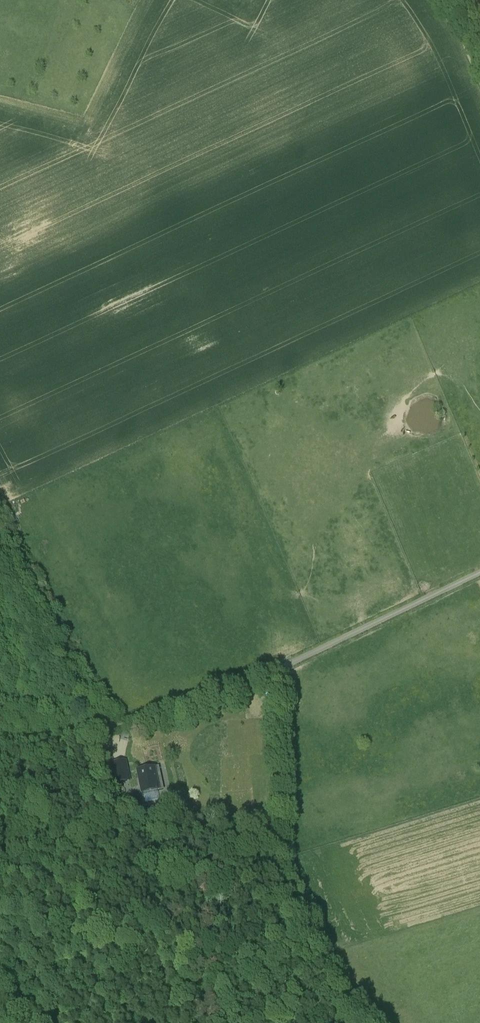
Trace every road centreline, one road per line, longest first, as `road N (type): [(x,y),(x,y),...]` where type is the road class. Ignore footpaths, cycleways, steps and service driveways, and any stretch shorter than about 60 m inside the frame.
road 1 (unclassified): [(479,572),(224,692),(79,740),(0,751)]

